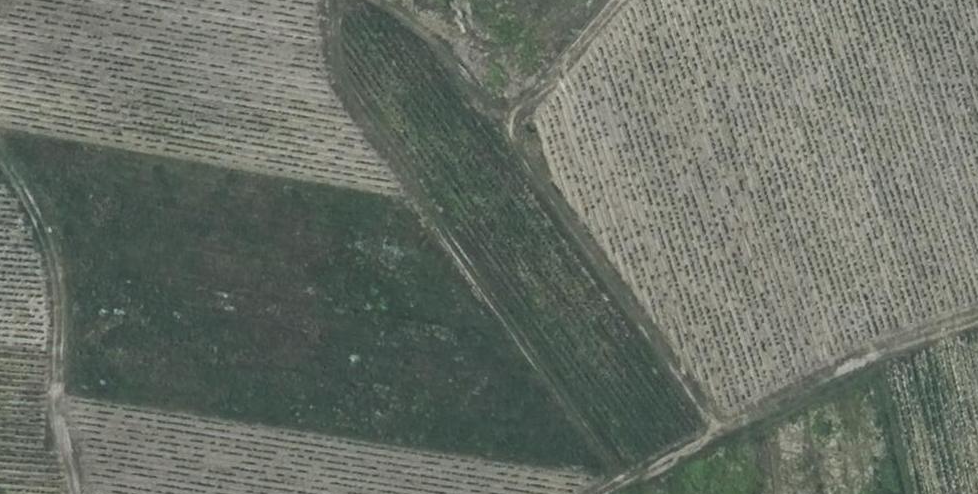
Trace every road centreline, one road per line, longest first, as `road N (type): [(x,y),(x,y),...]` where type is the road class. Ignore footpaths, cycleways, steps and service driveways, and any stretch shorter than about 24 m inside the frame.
road 1 (track): [(600,493),(890,340),(977,314)]
road 2 (track): [(71,493),(51,368),(54,263),(41,224),(0,161)]

